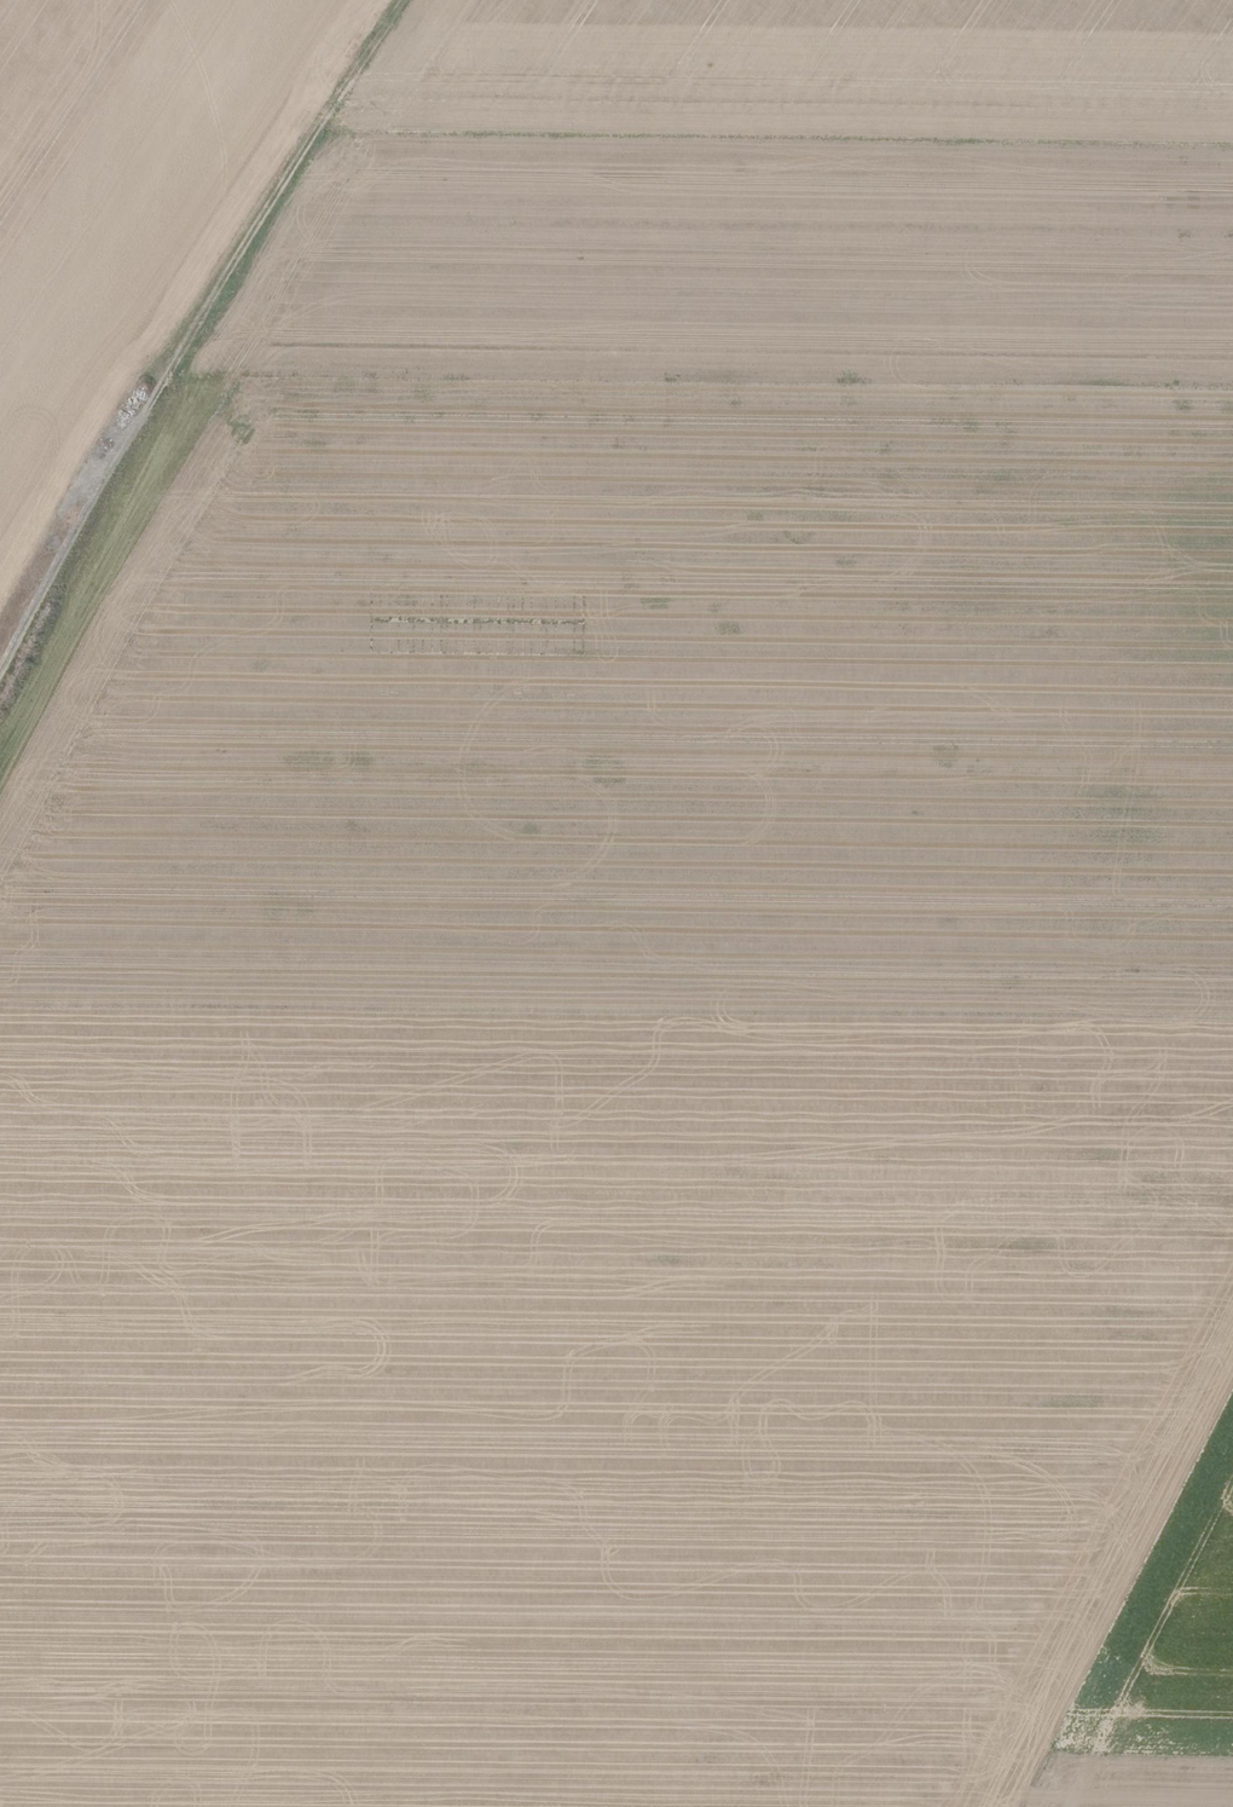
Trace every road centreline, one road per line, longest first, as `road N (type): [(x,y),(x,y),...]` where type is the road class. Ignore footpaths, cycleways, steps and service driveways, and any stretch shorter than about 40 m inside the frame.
road 1 (track): [(408,0),(168,370),(0,685)]

